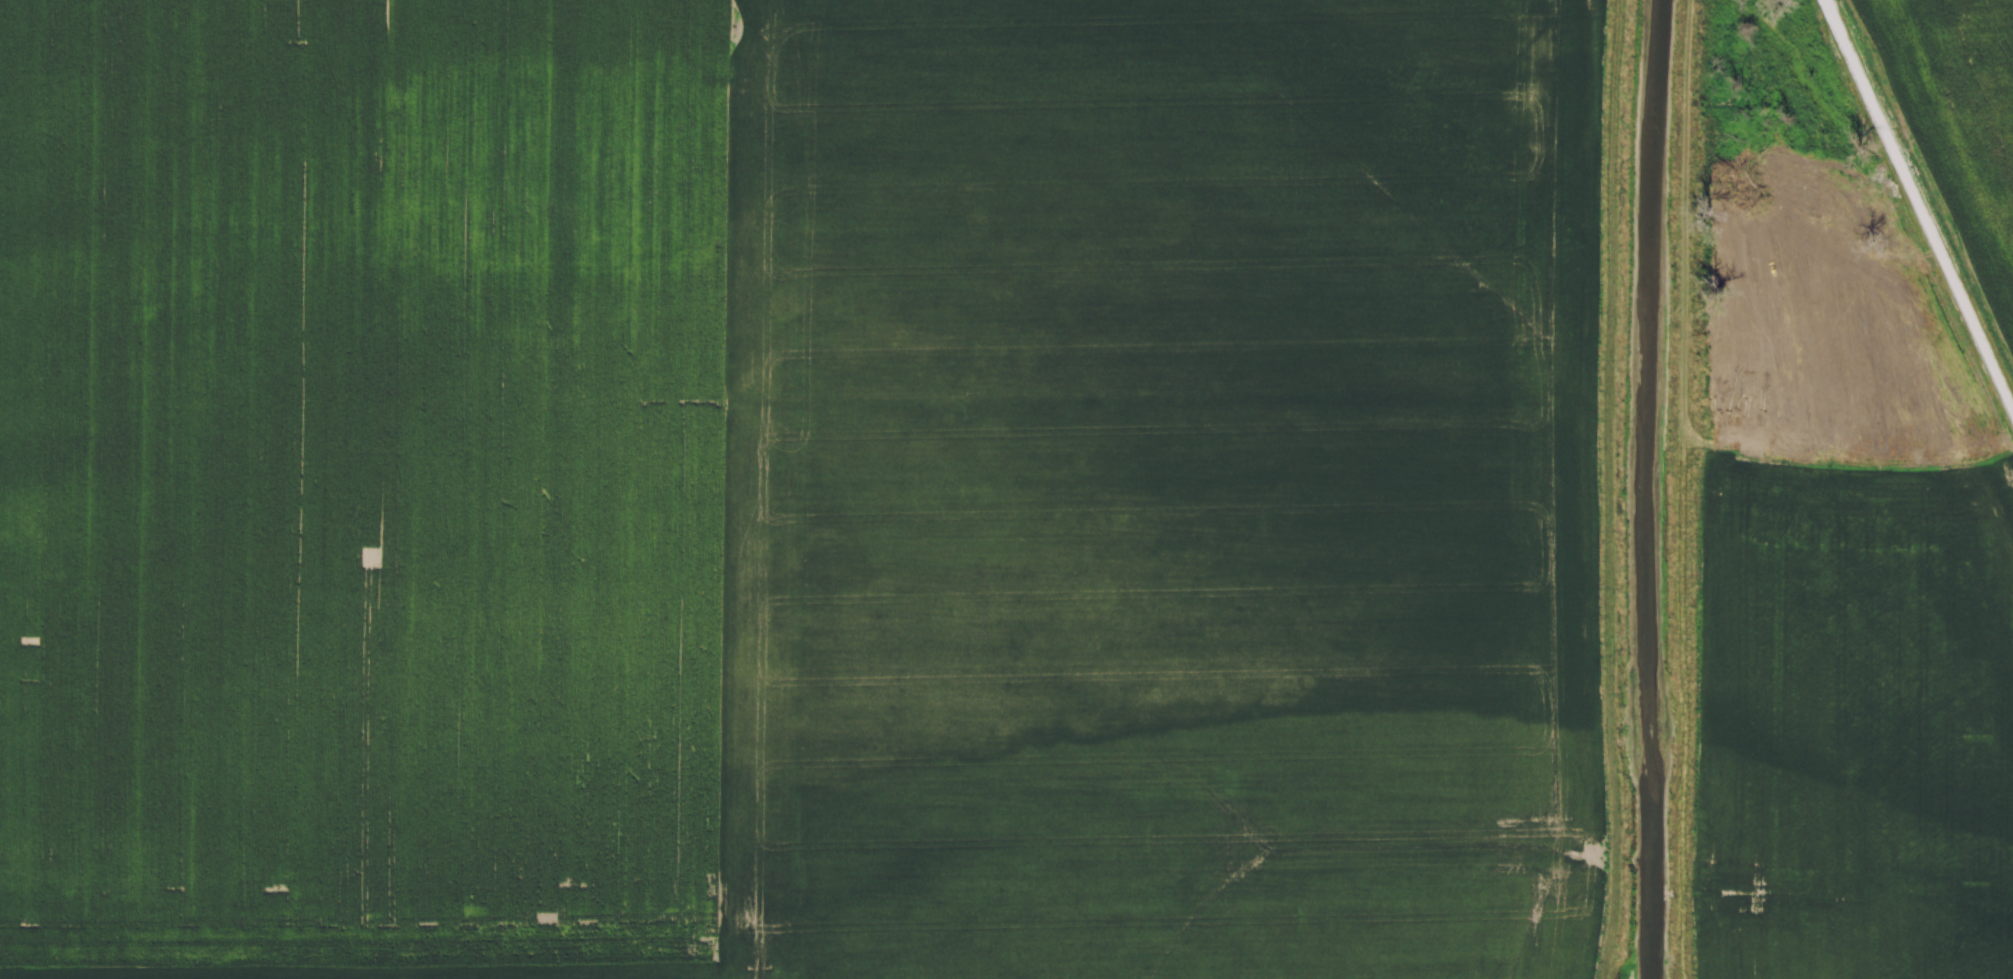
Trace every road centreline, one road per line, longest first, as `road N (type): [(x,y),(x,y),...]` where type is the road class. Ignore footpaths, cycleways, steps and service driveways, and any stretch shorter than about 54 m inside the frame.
road 1 (residential): [(1826,0),(2012,414)]

